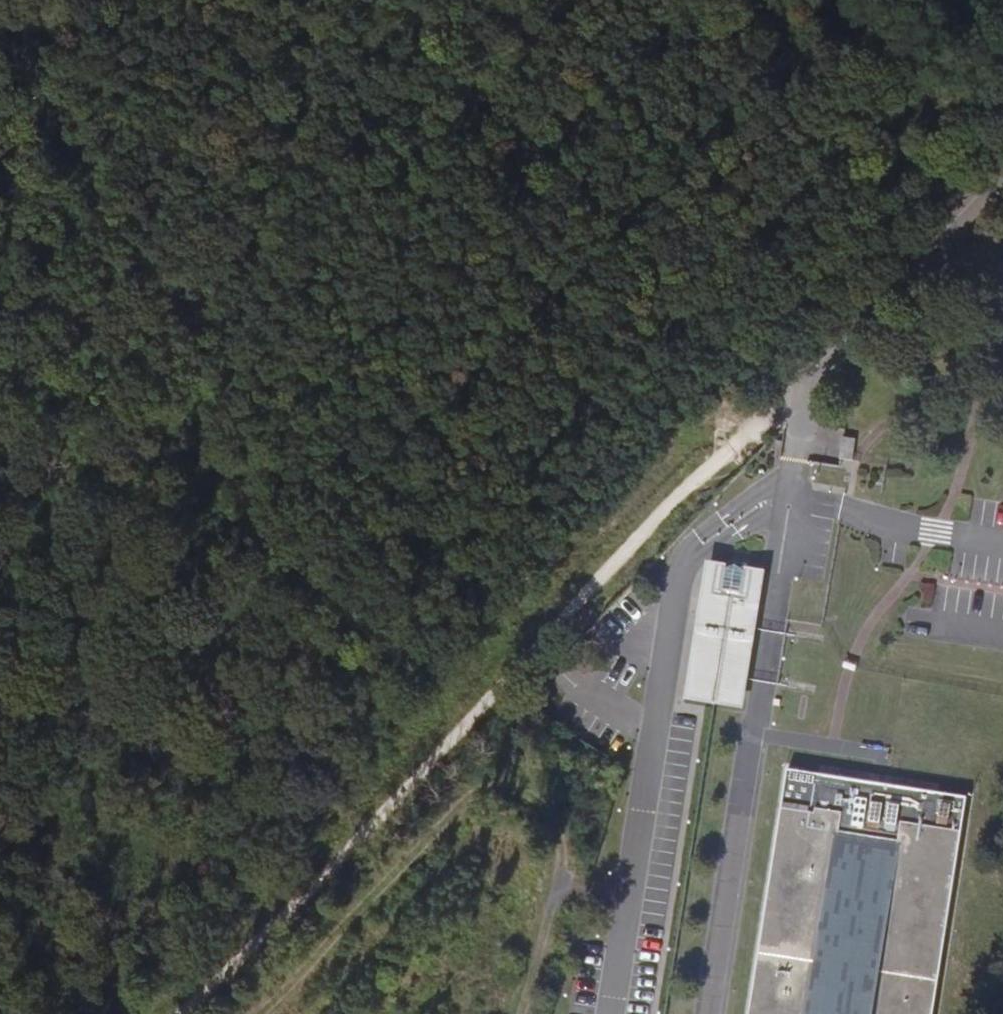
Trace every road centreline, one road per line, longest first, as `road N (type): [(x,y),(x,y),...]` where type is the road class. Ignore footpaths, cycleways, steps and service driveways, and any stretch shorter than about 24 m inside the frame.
road 1 (track): [(814,364),(171,1013)]
road 2 (unclassified): [(1002,167),(814,364)]

